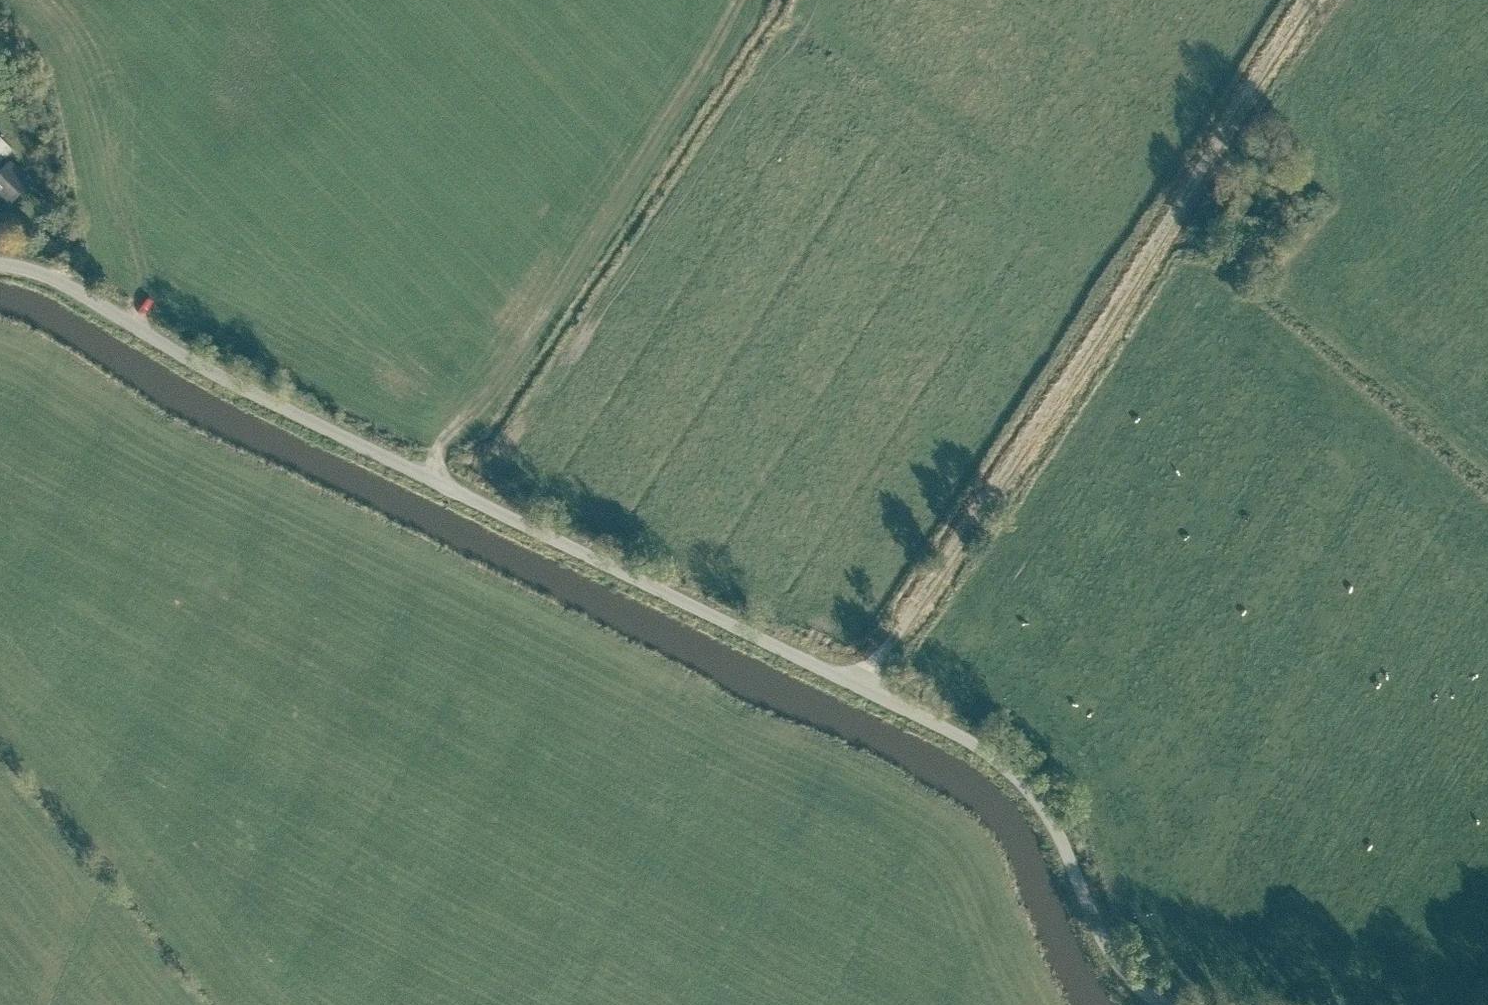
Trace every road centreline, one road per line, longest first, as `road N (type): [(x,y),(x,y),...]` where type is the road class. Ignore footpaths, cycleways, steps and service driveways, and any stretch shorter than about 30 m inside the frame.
road 1 (residential): [(0,262),(39,269),(280,405),(855,684),(1014,770),(1040,797),(1116,960),(1138,991),(1167,1004)]
road 2 (track): [(1309,0),(1077,374),(855,684)]

